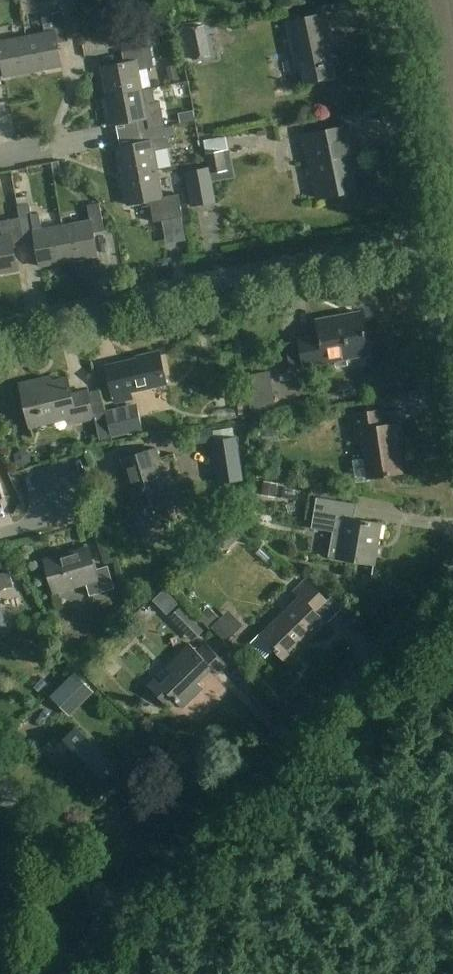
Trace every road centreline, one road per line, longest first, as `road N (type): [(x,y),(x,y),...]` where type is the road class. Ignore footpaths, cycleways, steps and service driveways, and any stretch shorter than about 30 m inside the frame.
road 1 (unclassified): [(117,915),(446,598),(452,582)]
road 2 (residential): [(0,330),(418,226)]
road 3 (unclassified): [(418,226),(386,0)]
road 4 (unclassified): [(452,425),(418,226)]
road 5 (residential): [(117,915),(0,778)]

